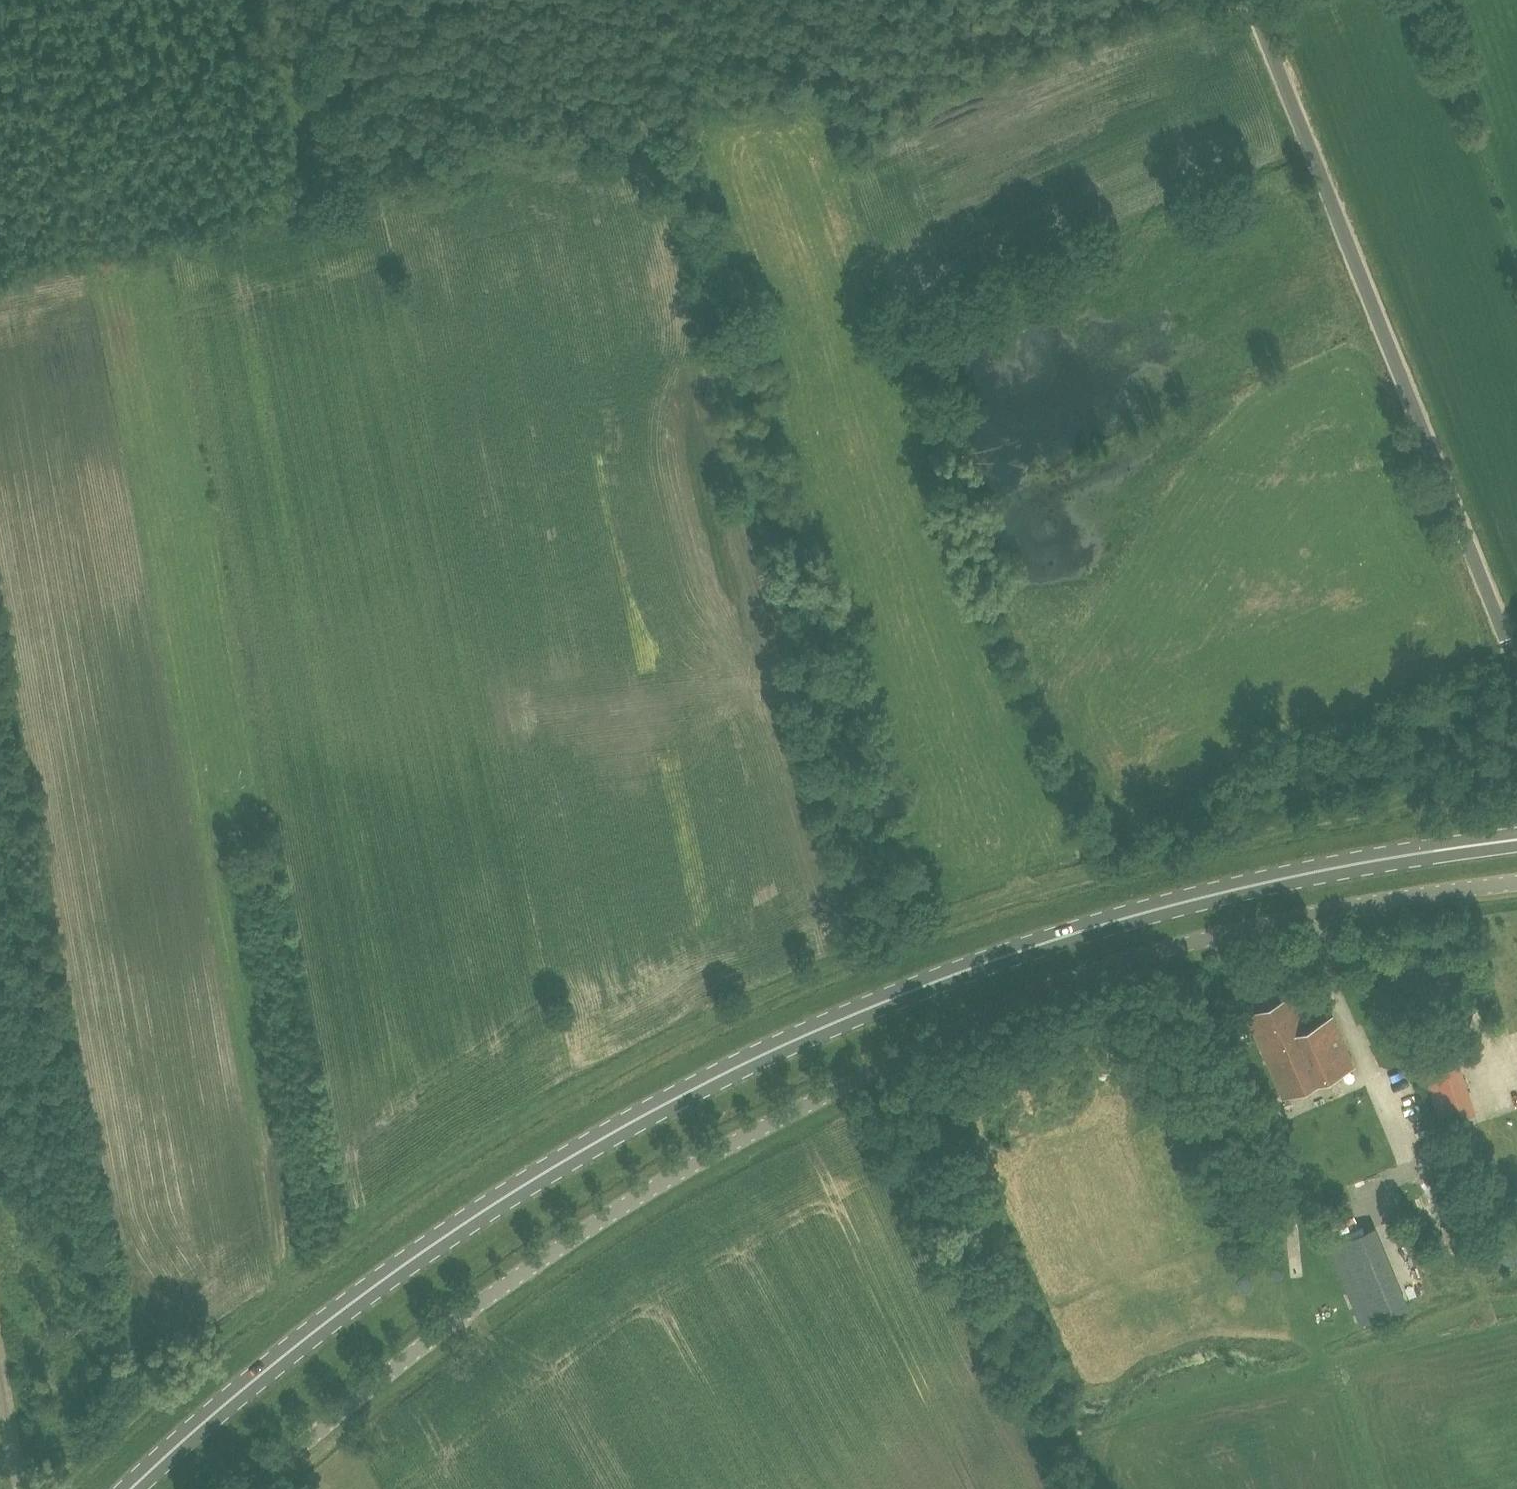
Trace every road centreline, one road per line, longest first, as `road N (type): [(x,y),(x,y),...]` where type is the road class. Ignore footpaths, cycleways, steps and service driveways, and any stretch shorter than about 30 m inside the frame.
road 1 (secondary): [(132,1488),(234,1393),(486,1205),(681,1094),(970,963),(1230,886),(1516,840)]
road 2 (unclassified): [(245,1488),(486,1298),(610,1220),(917,1053),(1183,940),(1516,882)]
road 3 (unclassified): [(1516,667),(1250,0)]

